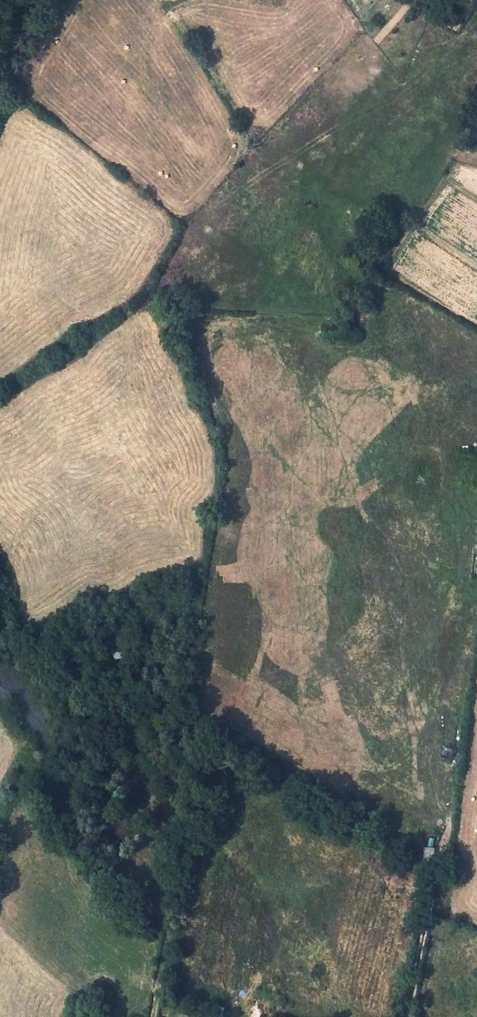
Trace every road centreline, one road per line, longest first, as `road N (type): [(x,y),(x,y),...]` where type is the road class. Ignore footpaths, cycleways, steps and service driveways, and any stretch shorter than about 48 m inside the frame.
road 1 (track): [(444,821),(409,1016)]

